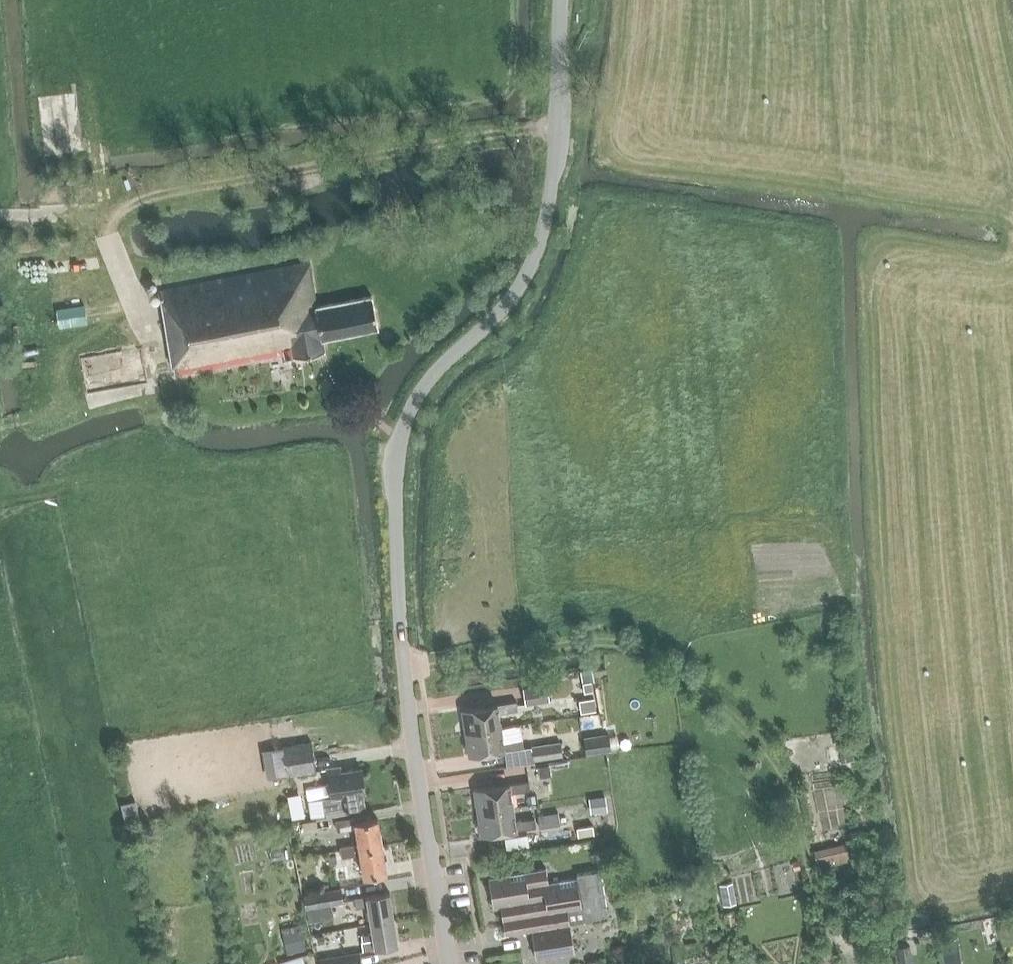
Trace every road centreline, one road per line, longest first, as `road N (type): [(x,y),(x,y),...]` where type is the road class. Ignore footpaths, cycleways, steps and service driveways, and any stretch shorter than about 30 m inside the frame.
road 1 (unclassified): [(449,963),(400,639),(394,493),(417,401),(517,289),(541,243),(561,121),(561,0)]
road 2 (track): [(561,121),(147,195),(111,214),(106,234),(142,314)]

